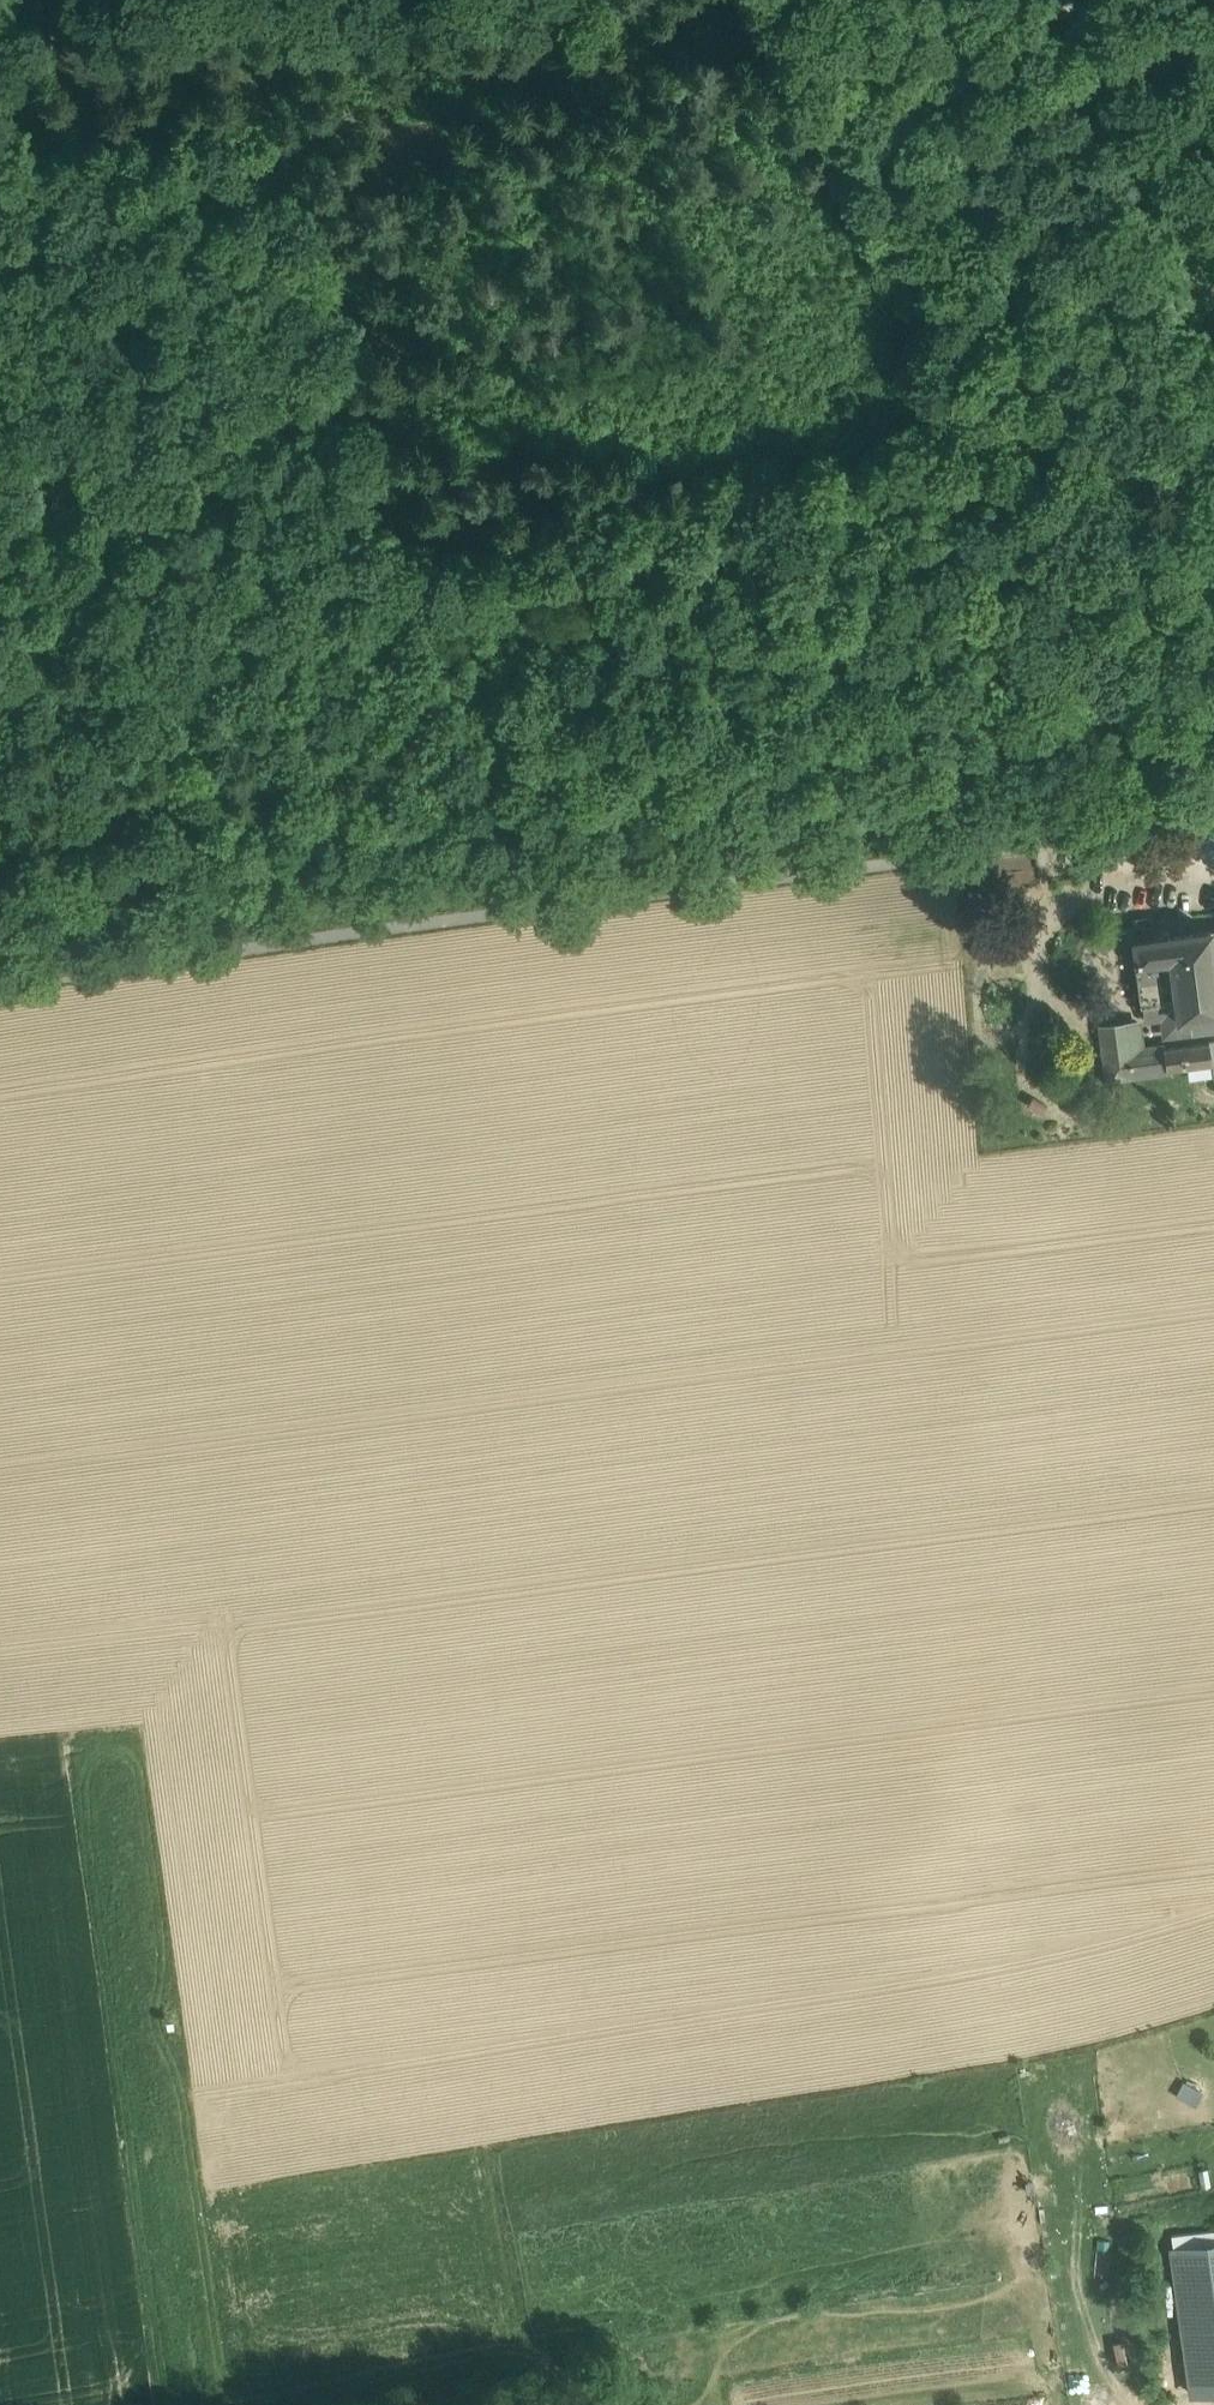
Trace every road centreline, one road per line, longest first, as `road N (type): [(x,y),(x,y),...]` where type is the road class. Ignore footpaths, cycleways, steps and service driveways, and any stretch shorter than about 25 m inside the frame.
road 1 (track): [(583,2404),(539,2361),(488,2351),(240,2404)]

